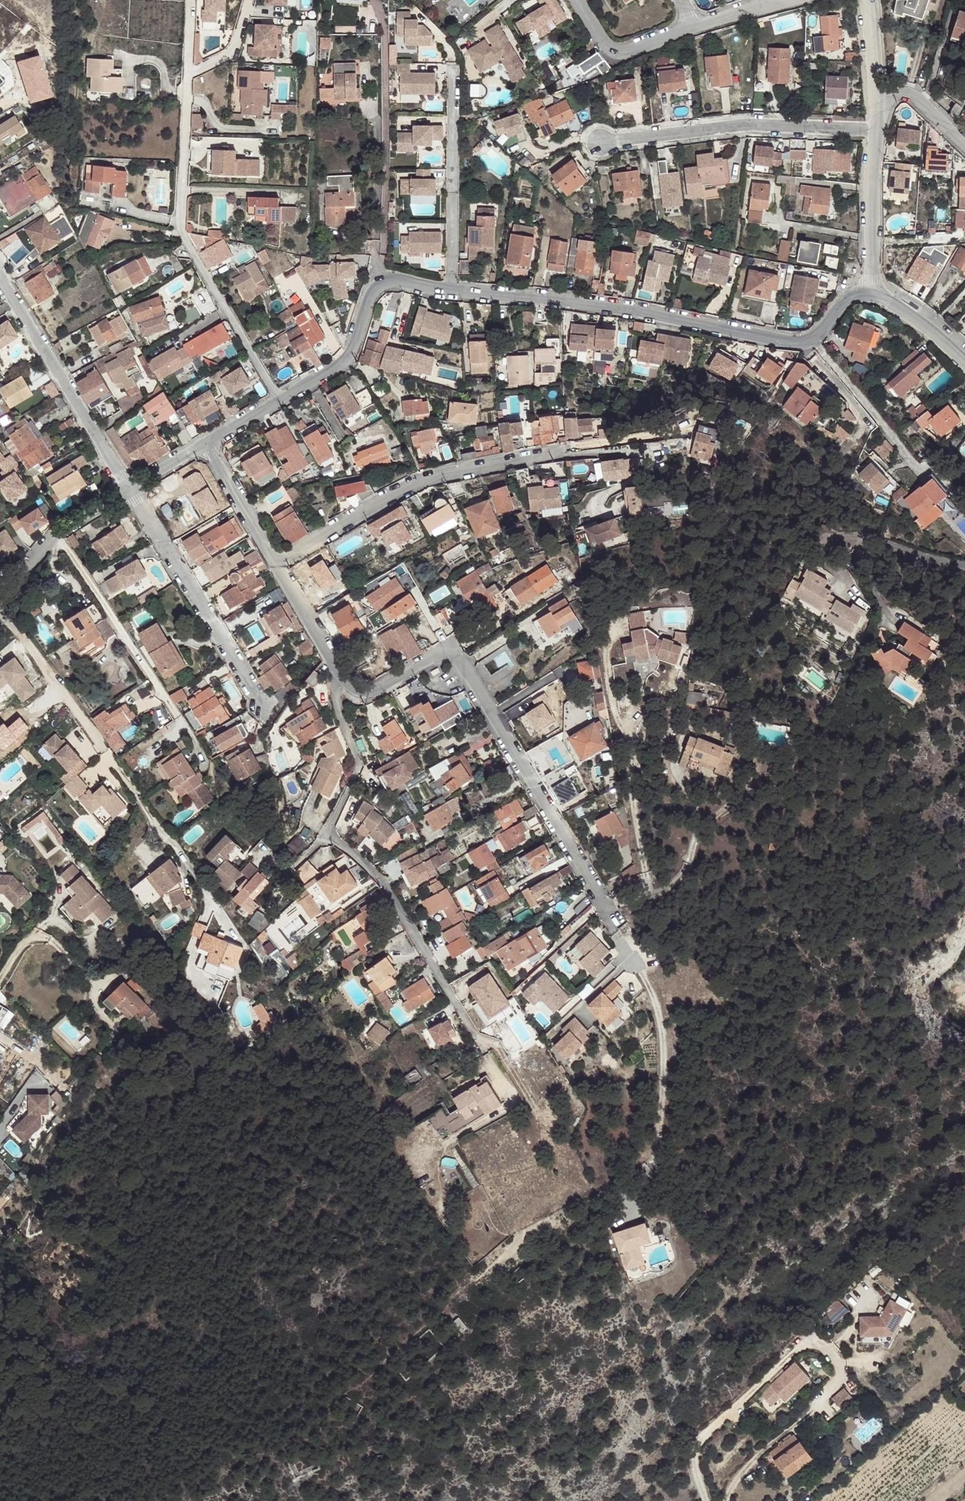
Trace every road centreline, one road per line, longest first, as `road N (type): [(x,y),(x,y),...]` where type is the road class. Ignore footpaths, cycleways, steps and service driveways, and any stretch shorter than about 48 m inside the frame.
road 1 (residential): [(613,920),(450,650),(354,695),(339,676)]
road 2 (residential): [(190,0),(180,226),(278,399)]
road 3 (residential): [(816,337),(792,343),(631,308),(453,291)]
road 4 (residential): [(563,450),(436,475),(278,564)]
road 5 (residential): [(878,131),(746,126),(602,143)]
road 6 (residential): [(262,706),(131,488)]
road 7 (residential): [(474,1034),(372,870),(325,834)]
road 8 (residential): [(131,488),(0,278)]
road 9 (residential): [(453,291),(385,279),(374,285),(349,361),(278,399)]
road 10 (residential): [(816,337),(917,465),(939,472),(964,504)]
road 11 (residential): [(452,70),(453,291)]
road 12 (residential): [(964,564),(866,535),(840,535),(827,542),(826,559),(845,586)]
road 13 (residential): [(131,488),(61,527),(0,596)]
road 14 (residential): [(325,834),(356,765),(335,706),(339,676)]
road 15 (residential): [(873,293),(878,131)]
road 16 (residential): [(695,26),(616,53),(578,0)]
road 17 (residential): [(278,564),(207,442)]
road 18 (track): [(0,977),(22,942),(36,936),(100,987)]
road 19 (residential): [(339,676),(278,564)]

